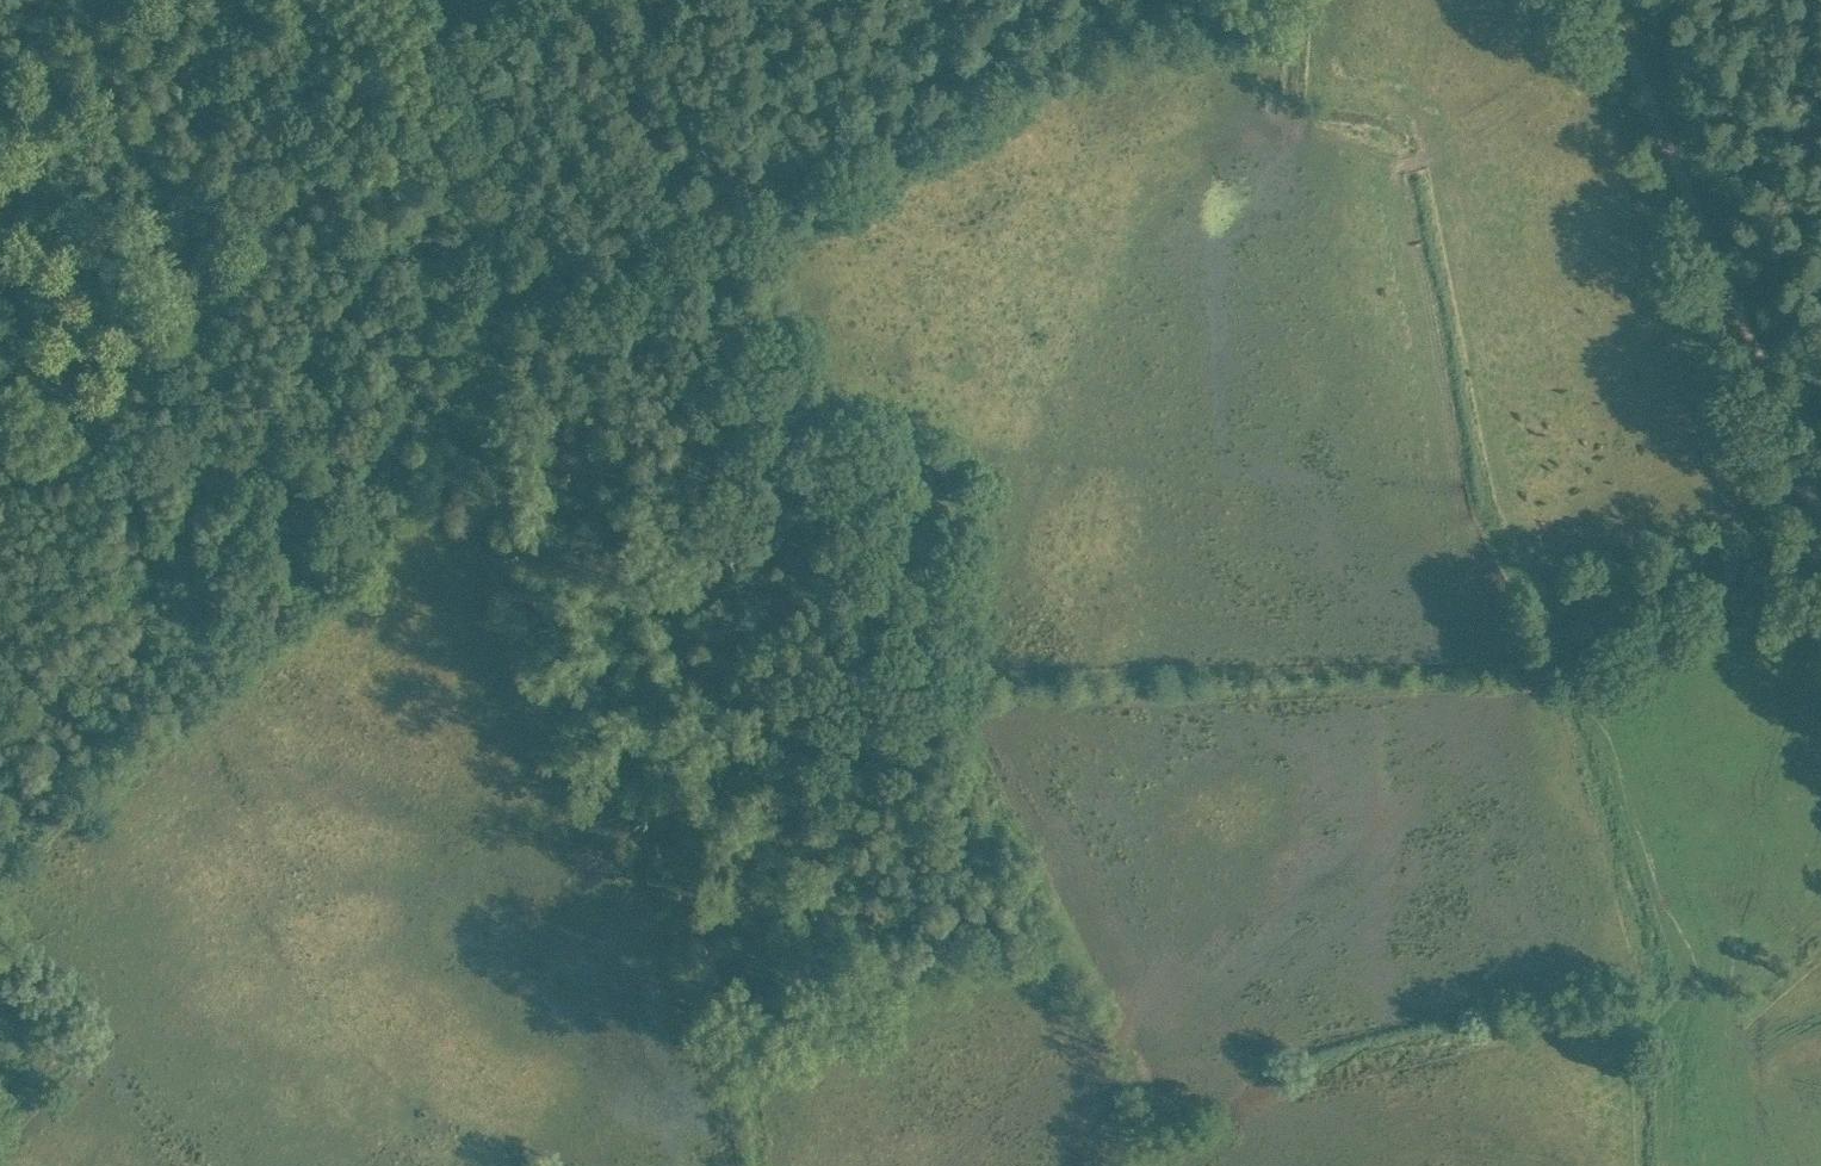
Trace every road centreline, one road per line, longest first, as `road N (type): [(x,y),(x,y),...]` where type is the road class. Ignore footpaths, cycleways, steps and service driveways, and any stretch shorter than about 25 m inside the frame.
road 1 (track): [(1820,497),(1605,0)]

